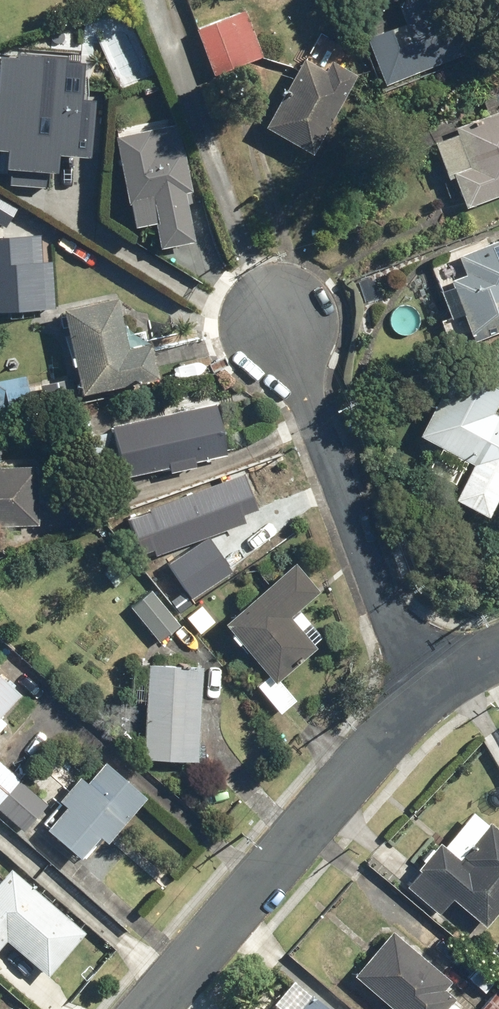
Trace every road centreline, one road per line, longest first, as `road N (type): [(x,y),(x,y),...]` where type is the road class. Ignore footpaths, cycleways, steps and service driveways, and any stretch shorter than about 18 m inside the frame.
road 1 (residential): [(419,687),(144,1008)]
road 2 (residential): [(419,687),(272,323)]

